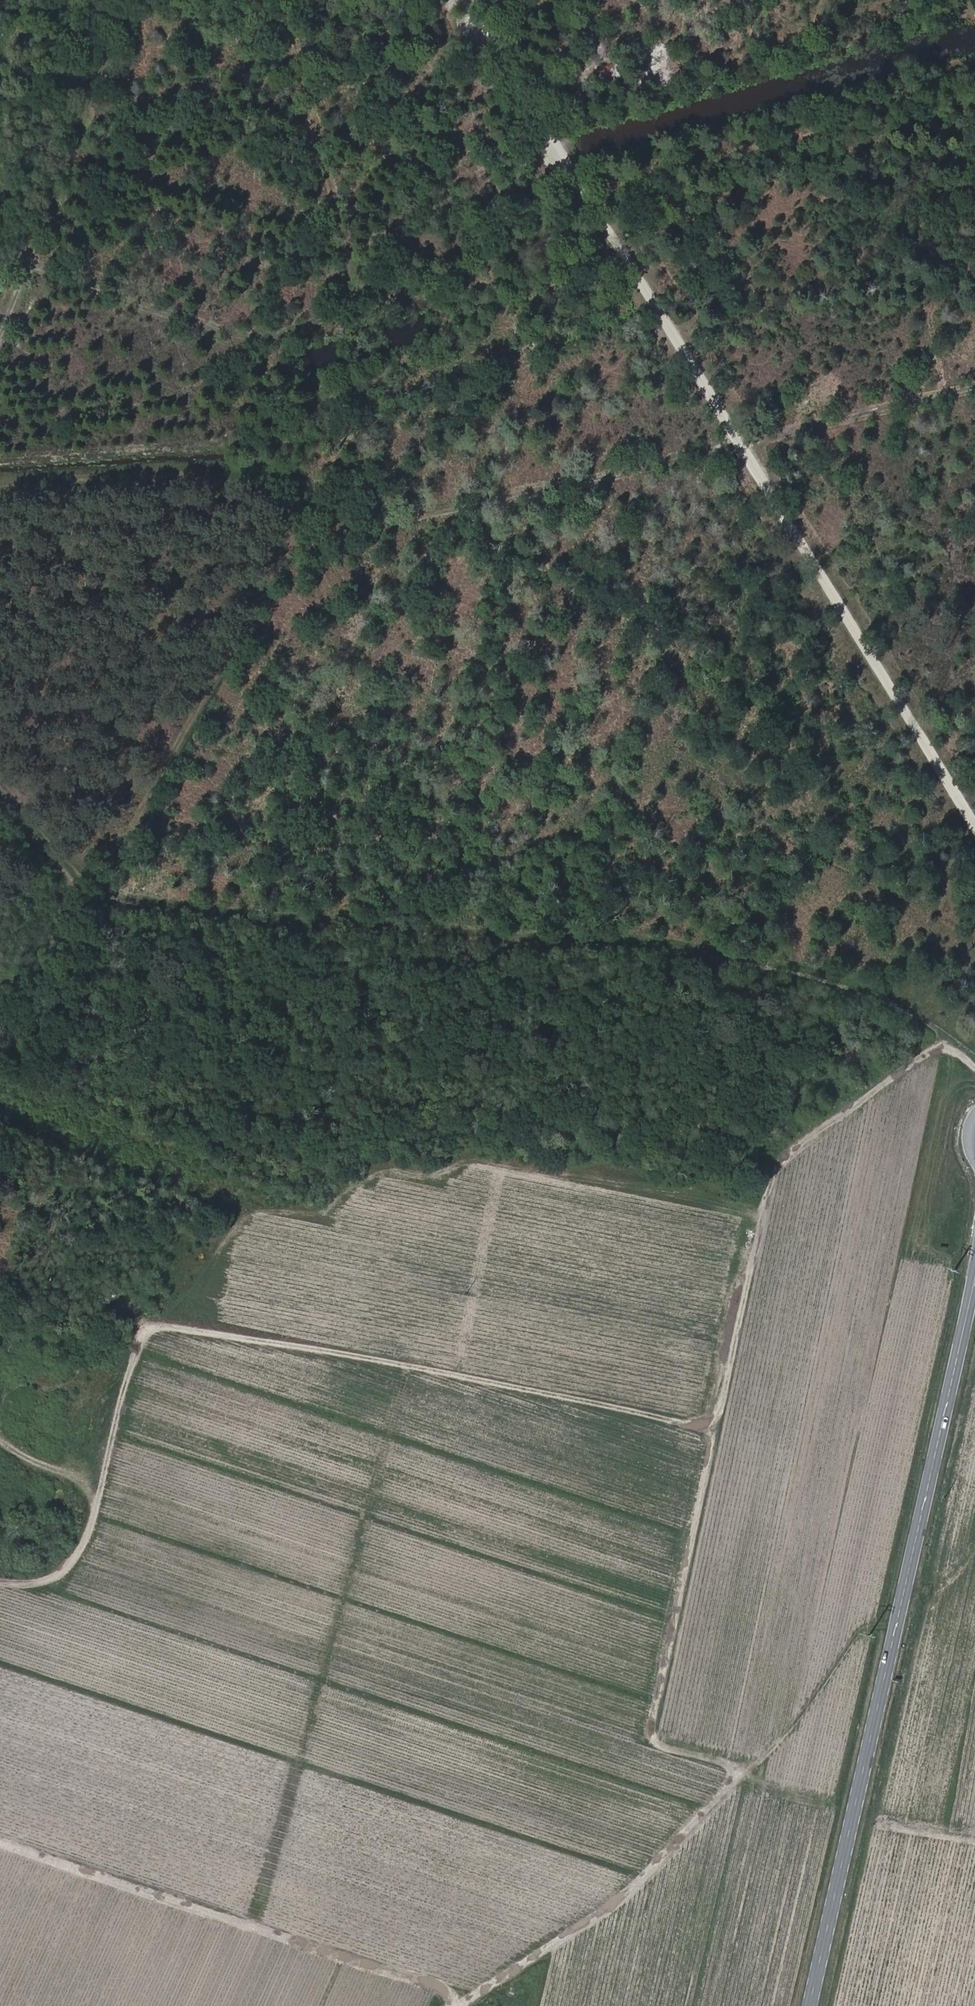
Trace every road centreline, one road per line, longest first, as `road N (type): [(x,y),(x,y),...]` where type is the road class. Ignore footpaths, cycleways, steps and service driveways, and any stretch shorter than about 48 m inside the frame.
road 1 (secondary): [(810,2005),(974,1297)]
road 2 (track): [(83,882),(0,793)]

